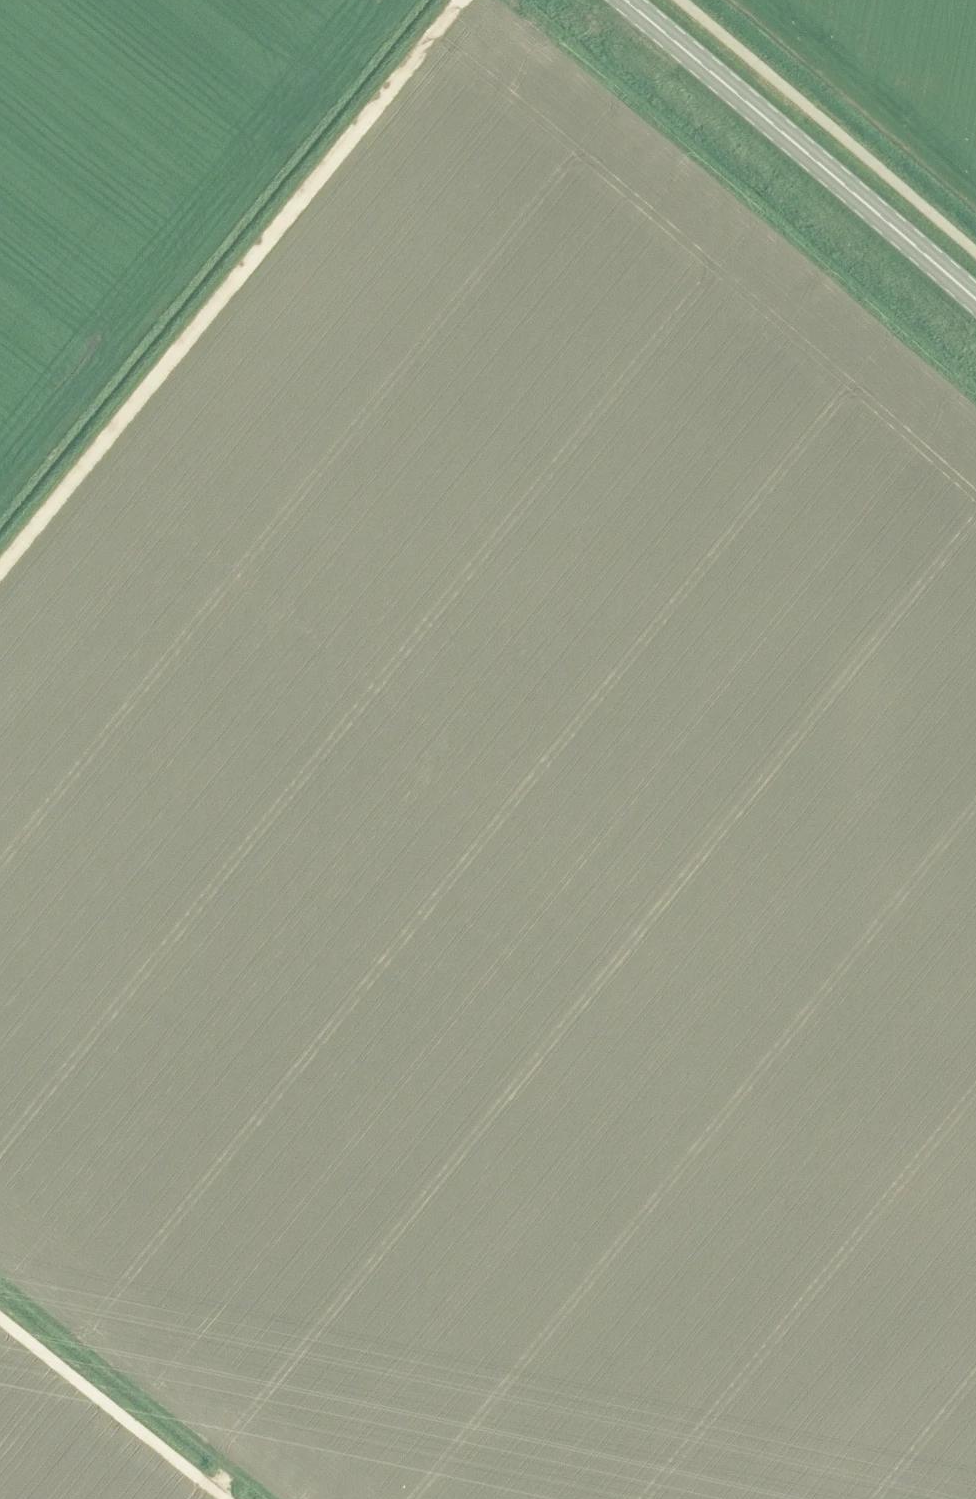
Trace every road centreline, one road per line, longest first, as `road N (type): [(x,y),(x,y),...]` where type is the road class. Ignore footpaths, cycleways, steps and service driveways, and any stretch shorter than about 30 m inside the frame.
road 1 (track): [(455,0),(330,172),(0,574)]
road 2 (primary): [(975,304),(620,0)]

